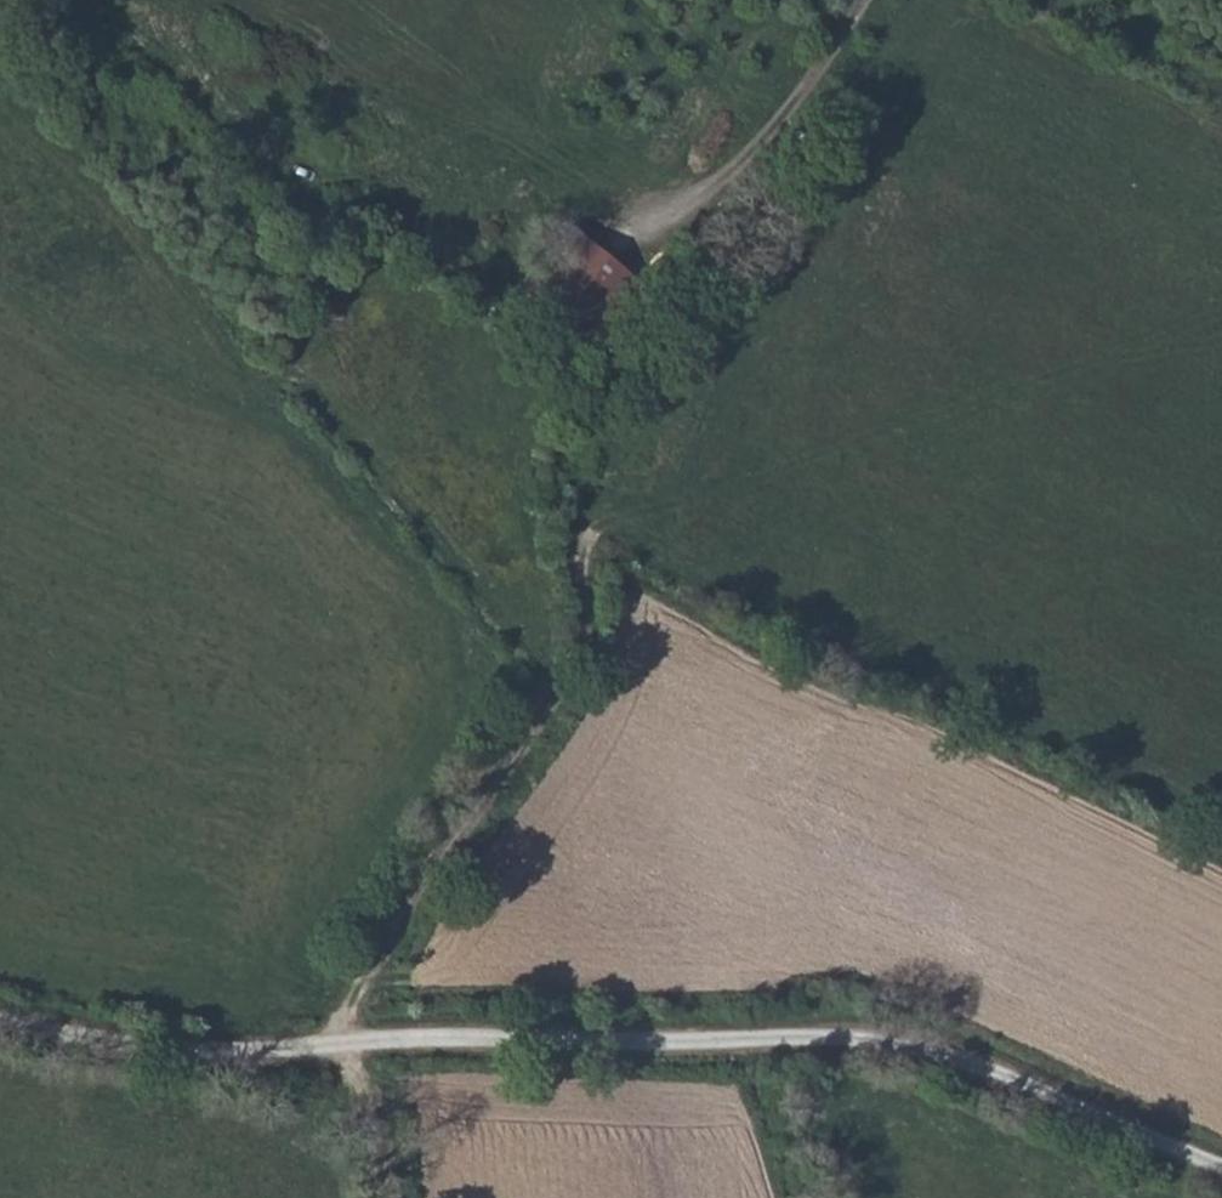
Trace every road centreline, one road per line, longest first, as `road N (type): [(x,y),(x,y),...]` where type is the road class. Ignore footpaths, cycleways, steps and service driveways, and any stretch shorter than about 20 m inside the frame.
road 1 (track): [(1221,1162),(998,1068),(883,1046),(100,1046),(0,1019)]
road 2 (track): [(337,1046),(384,941),(580,653),(588,545),(608,455),(865,0)]
road 3 (track): [(337,1046),(359,1082),(376,1197)]

